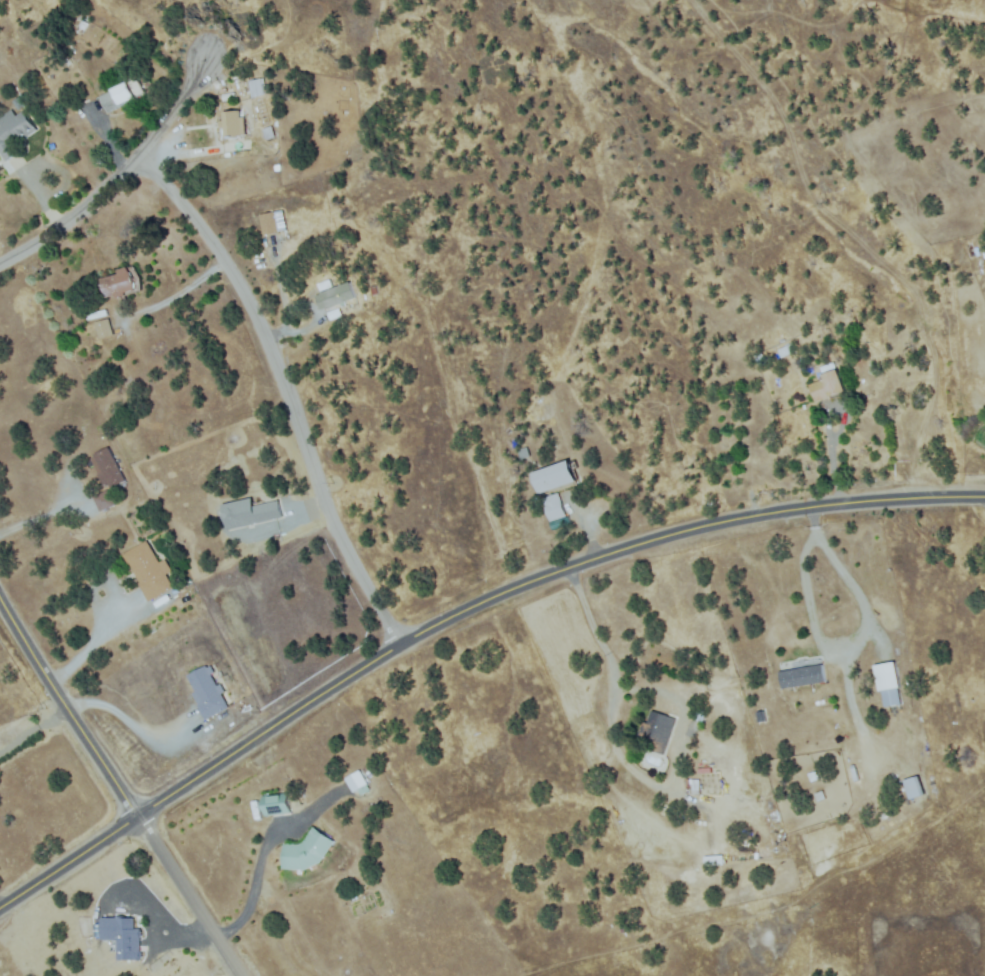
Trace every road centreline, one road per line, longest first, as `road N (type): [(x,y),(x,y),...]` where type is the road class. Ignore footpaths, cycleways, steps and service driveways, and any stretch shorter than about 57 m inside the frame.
road 1 (residential): [(984,499),(872,501),(753,516),(525,582),(395,647),(0,907)]
road 2 (residential): [(395,647),(327,518),(241,292),(186,214),(125,162)]
road 3 (residential): [(239,975),(0,606)]
road 4 (residential): [(0,259),(111,178),(207,60)]

